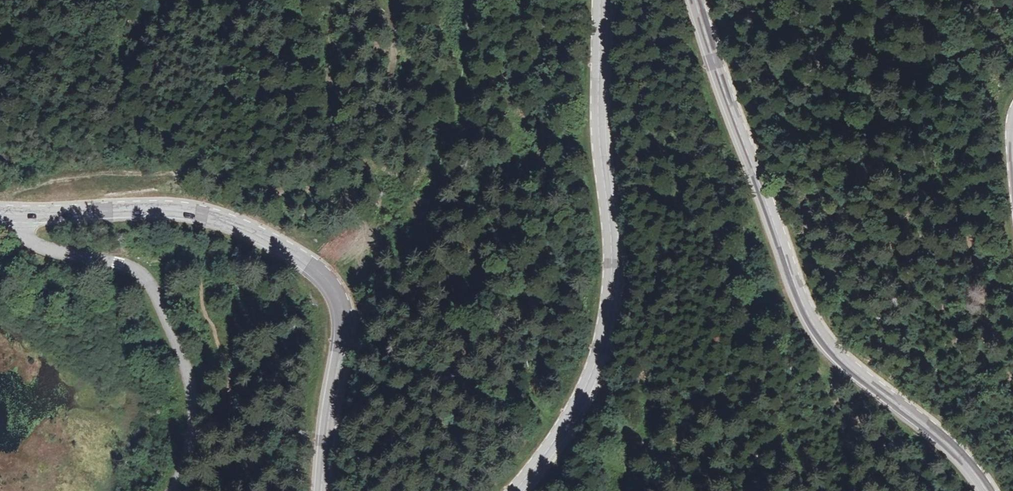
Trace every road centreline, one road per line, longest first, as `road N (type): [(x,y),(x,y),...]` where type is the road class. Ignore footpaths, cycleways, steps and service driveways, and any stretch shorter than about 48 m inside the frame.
road 1 (secondary): [(694,0),(814,328),(986,490)]
road 2 (secondary): [(20,217),(195,212),(236,222),(311,265),(341,309),(321,490)]
road 3 (secondary): [(515,490),(561,431),(602,338),(611,274),(598,0)]
road 4 (tertiary): [(174,490),(191,456),(194,401),(151,285),(137,270),(28,240),(20,217)]

